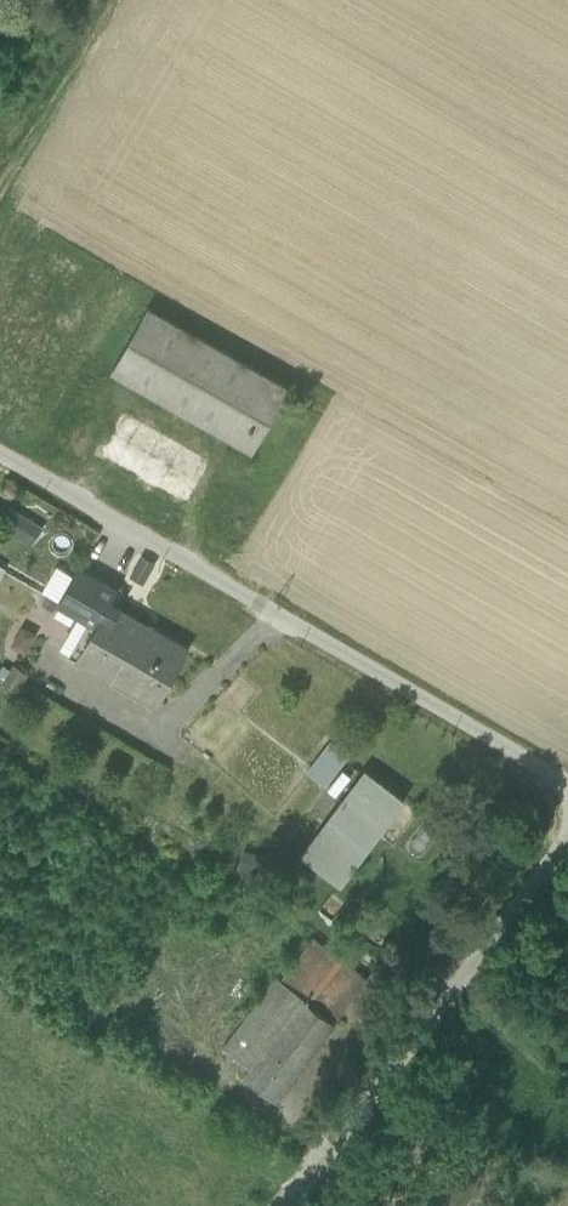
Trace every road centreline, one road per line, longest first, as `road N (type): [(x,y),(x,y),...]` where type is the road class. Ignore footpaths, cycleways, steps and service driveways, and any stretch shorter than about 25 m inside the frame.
road 1 (residential): [(0,437),(567,771)]
road 2 (residential): [(567,825),(278,1205)]
road 3 (track): [(441,993),(567,1090)]

